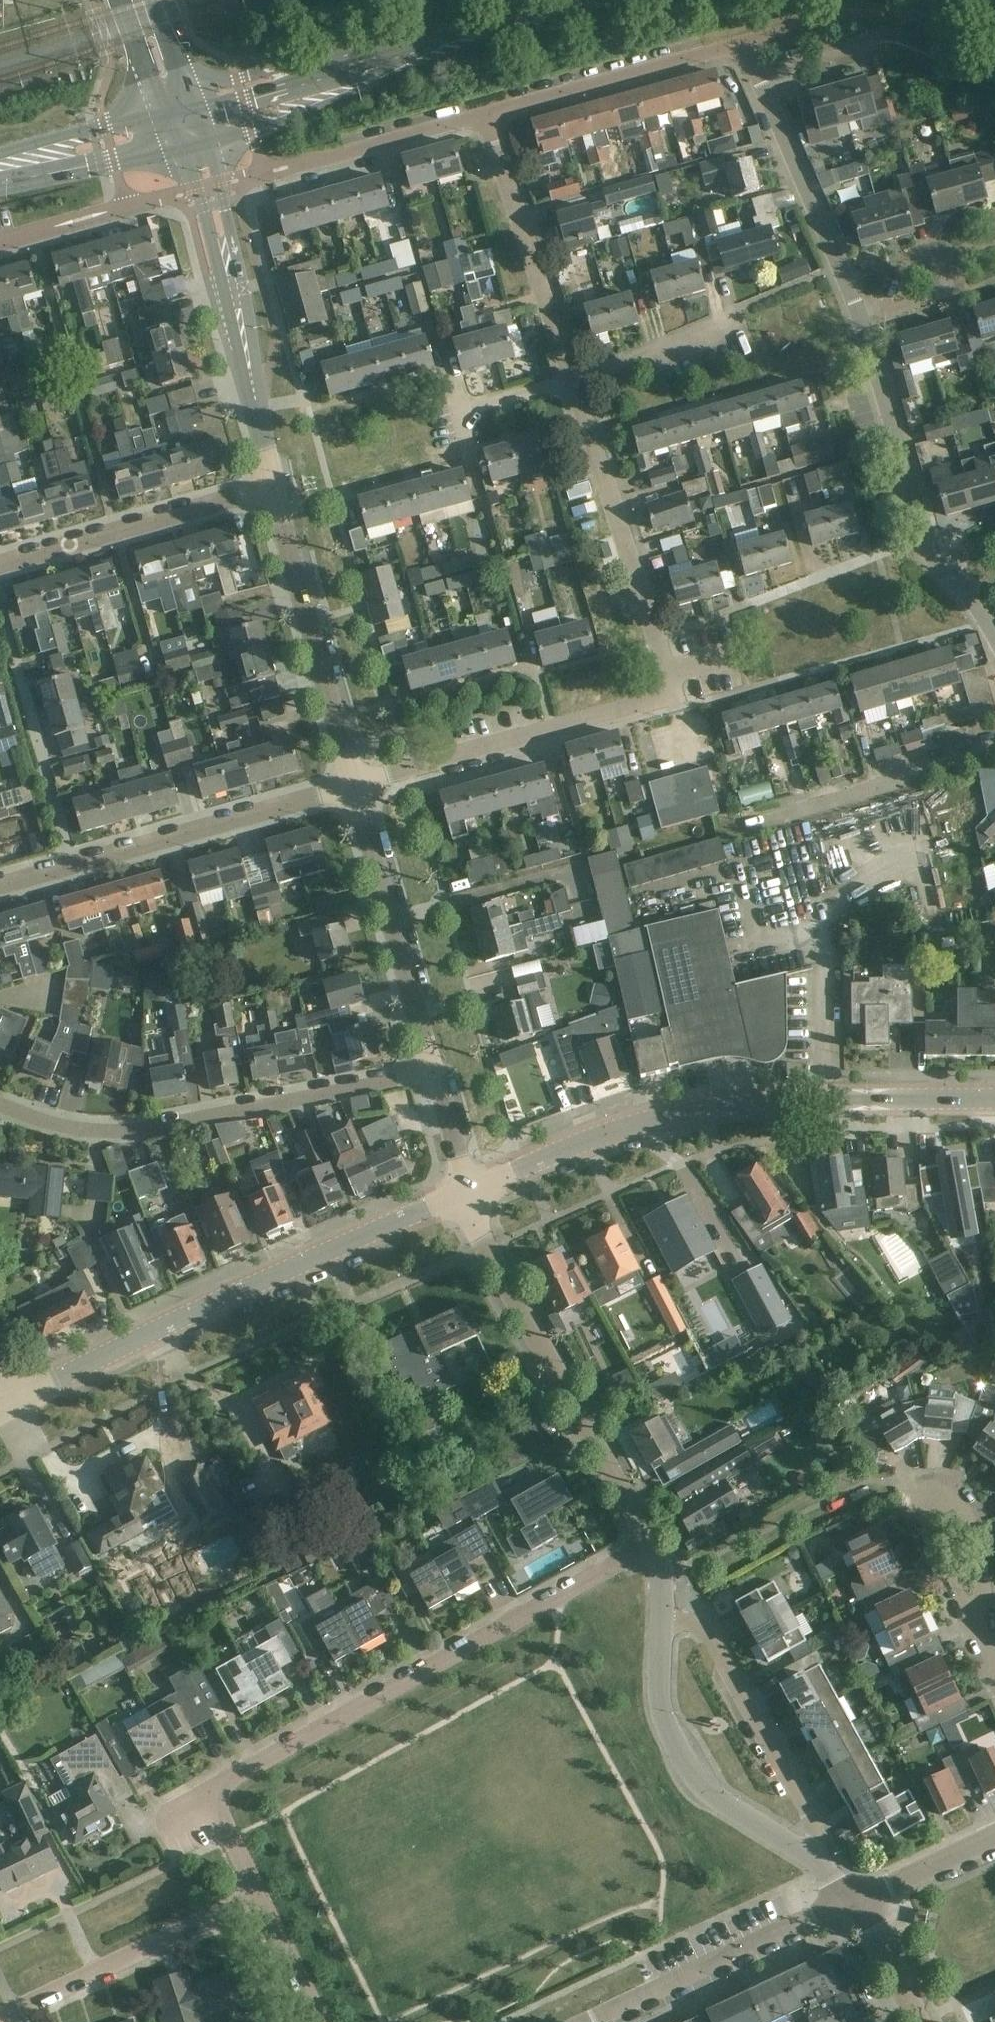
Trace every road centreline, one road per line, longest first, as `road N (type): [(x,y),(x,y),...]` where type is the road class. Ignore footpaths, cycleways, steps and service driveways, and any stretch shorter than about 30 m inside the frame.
road 1 (residential): [(354,787),(657,701),(668,676),(660,644),(573,382)]
road 2 (tertiary): [(461,1193),(655,1117),(994,1097)]
road 3 (residential): [(209,1792),(651,1543)]
road 4 (tertiary): [(26,1394),(461,1193)]
road 5 (residential): [(0,1105),(60,1127),(140,1129),(432,1072)]
road 6 (tertiary): [(209,145),(608,0)]
road 7 (tertiary): [(651,1543),(461,1193)]
road 8 (residential): [(0,886),(354,787)]
road 9 (tertiary): [(354,787),(276,488)]
road 10 (tertiary): [(810,1857),(723,1804),(694,1774),(661,1709),(661,1622)]
road 11 (residential): [(759,73),(744,43),(484,114)]
road 12 (residential): [(810,1857),(816,1829),(708,1633),(661,1622)]
road 13 (tertiary): [(432,1072),(354,787)]
road 14 (residential): [(588,2021),(858,1901)]
road 15 (tertiary): [(586,0),(304,78)]
road 16 (residential): [(0,565),(276,488)]
road 17 (residential): [(0,2016),(259,1895)]
road 18 (residential): [(723,829),(994,740)]
road 19 (residential): [(573,382),(484,114)]
road 20 (tertiary): [(180,151),(258,416)]
road 21 (tertiary): [(258,416),(244,288),(209,145)]
road 22 (residential): [(862,322),(759,73)]
road 23 (residential): [(939,568),(862,322)]
road 24 (residential): [(484,114),(280,170)]
road 25 (residential): [(978,1634),(984,1600),(968,1513),(950,1490),(930,1486),(918,1500),(923,1517)]
road 26 (tertiary): [(0,190),(180,151)]
road 27 (residential): [(738,317),(573,382)]
road 28 (residential): [(862,322),(943,296),(943,259),(994,238)]
road 29 (tertiary): [(858,1901),(994,1838)]
road 30 (tertiary): [(304,78),(204,77),(170,49)]
road 31 (residential): [(317,2021),(259,1895)]
road 32 (tertiary): [(919,2021),(858,1901)]
road 33 (residential): [(923,1517),(978,1634)]
road 34 (tertiary): [(461,1193),(432,1072)]

